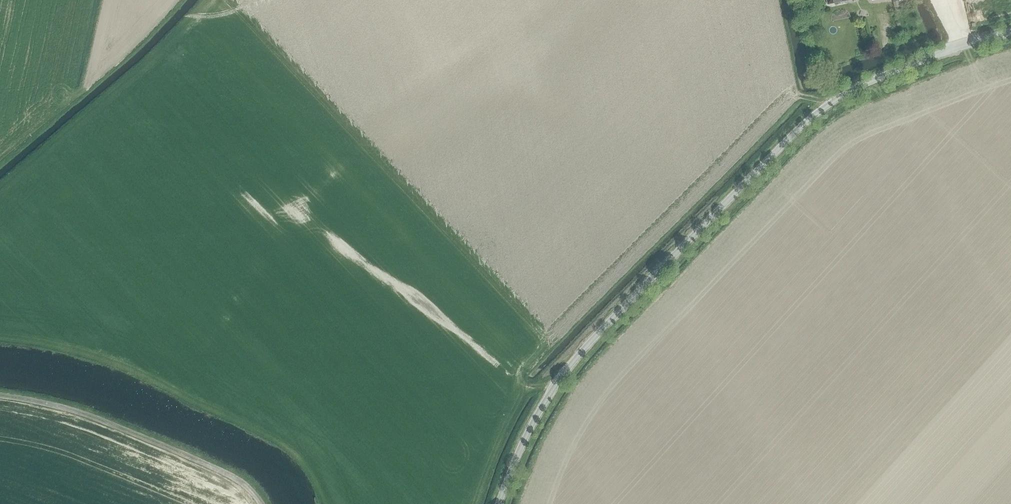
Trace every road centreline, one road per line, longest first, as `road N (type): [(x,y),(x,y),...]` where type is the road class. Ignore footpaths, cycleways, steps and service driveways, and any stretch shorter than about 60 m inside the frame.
road 1 (tertiary): [(500,503),(521,448),(597,334),(805,121),(861,85),(1010,32)]
road 2 (unclassified): [(260,503),(224,474),(174,451),(77,412),(0,396)]

